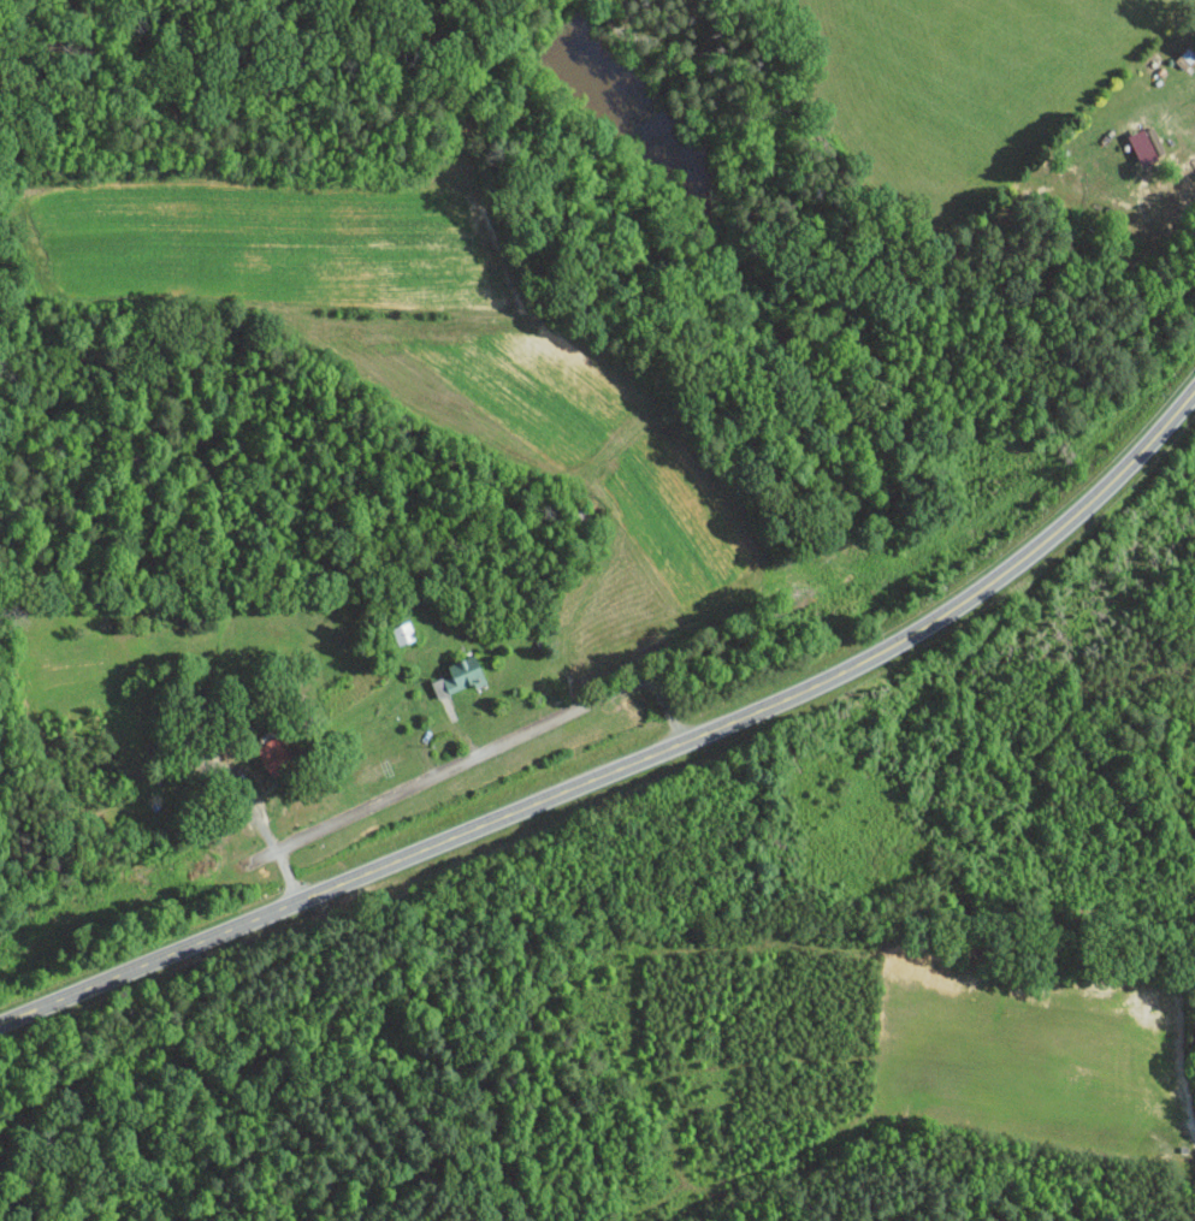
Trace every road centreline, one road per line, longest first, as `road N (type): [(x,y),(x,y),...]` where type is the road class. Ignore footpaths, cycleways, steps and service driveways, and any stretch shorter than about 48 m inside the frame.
road 1 (primary): [(0,1025),(848,671),(939,618),(1085,508),(1194,391)]

